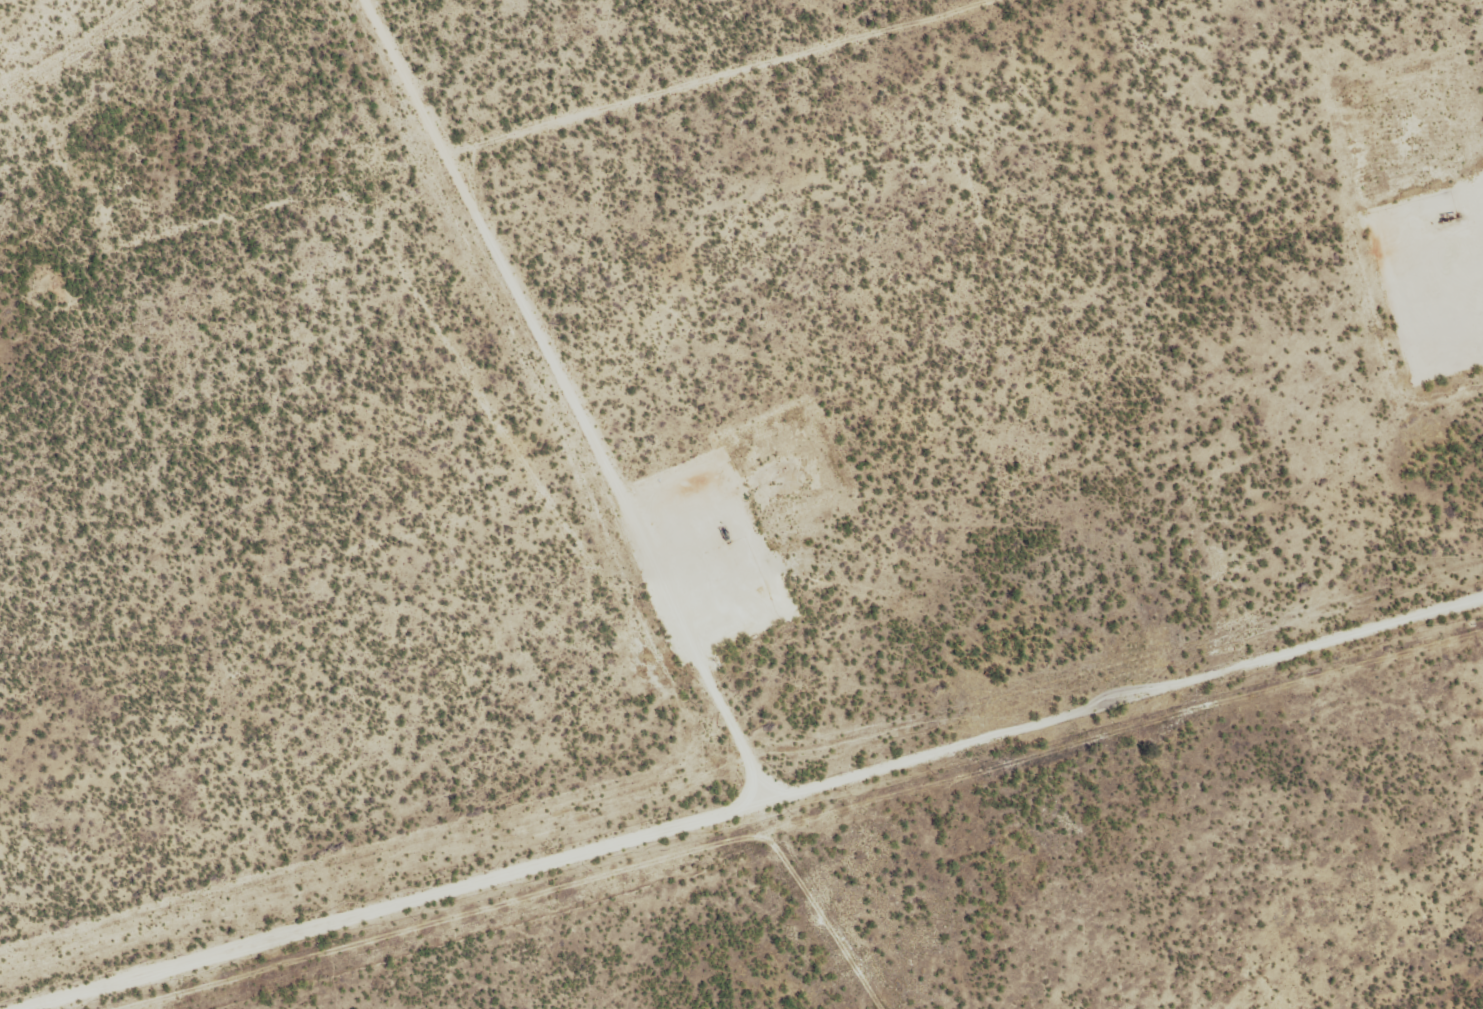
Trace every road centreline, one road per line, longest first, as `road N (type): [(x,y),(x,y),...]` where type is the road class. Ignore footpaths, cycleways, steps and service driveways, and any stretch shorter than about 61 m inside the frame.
road 1 (track): [(343,0),(391,95),(391,120),(436,180),(1106,0)]

